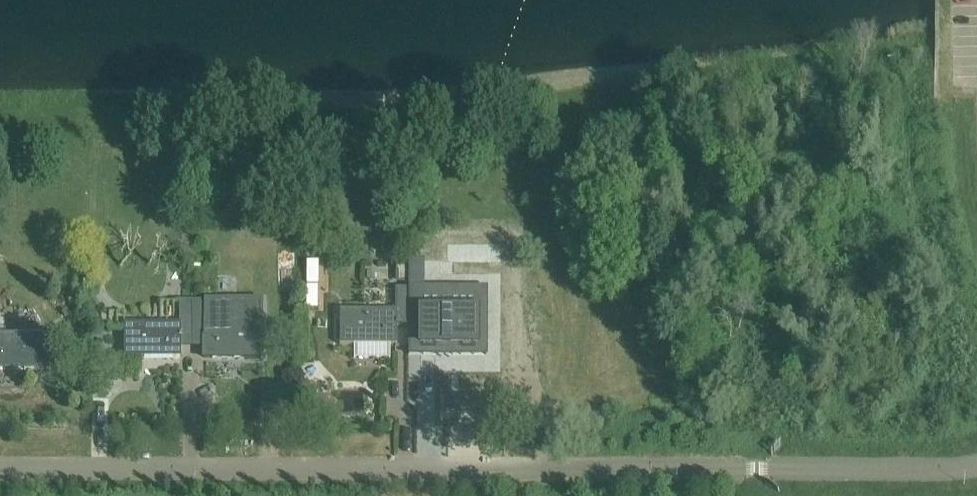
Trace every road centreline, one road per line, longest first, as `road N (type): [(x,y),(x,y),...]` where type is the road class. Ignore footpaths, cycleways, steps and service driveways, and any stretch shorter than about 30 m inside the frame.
road 1 (unclassified): [(0,472),(976,466)]

